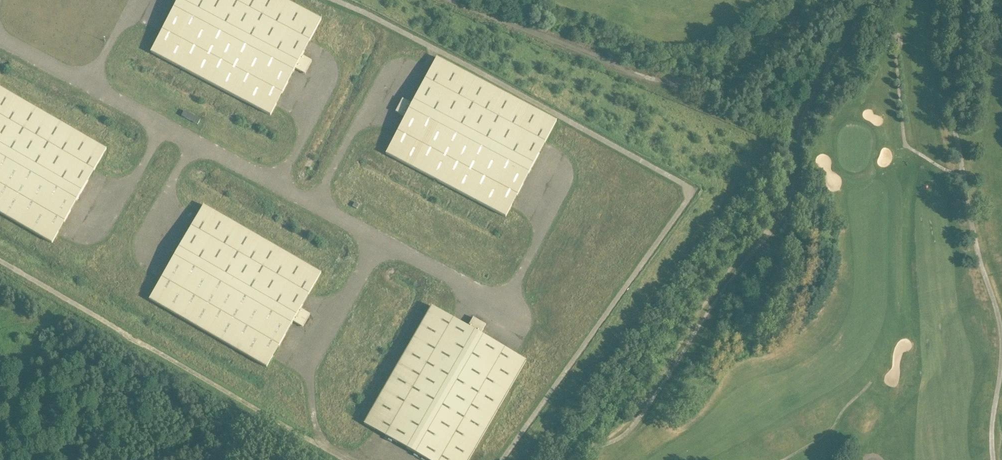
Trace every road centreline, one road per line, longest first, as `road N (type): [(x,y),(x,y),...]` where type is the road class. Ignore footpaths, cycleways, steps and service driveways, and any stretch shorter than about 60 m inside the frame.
road 1 (track): [(817,0),(724,79),(685,87),(462,0)]

